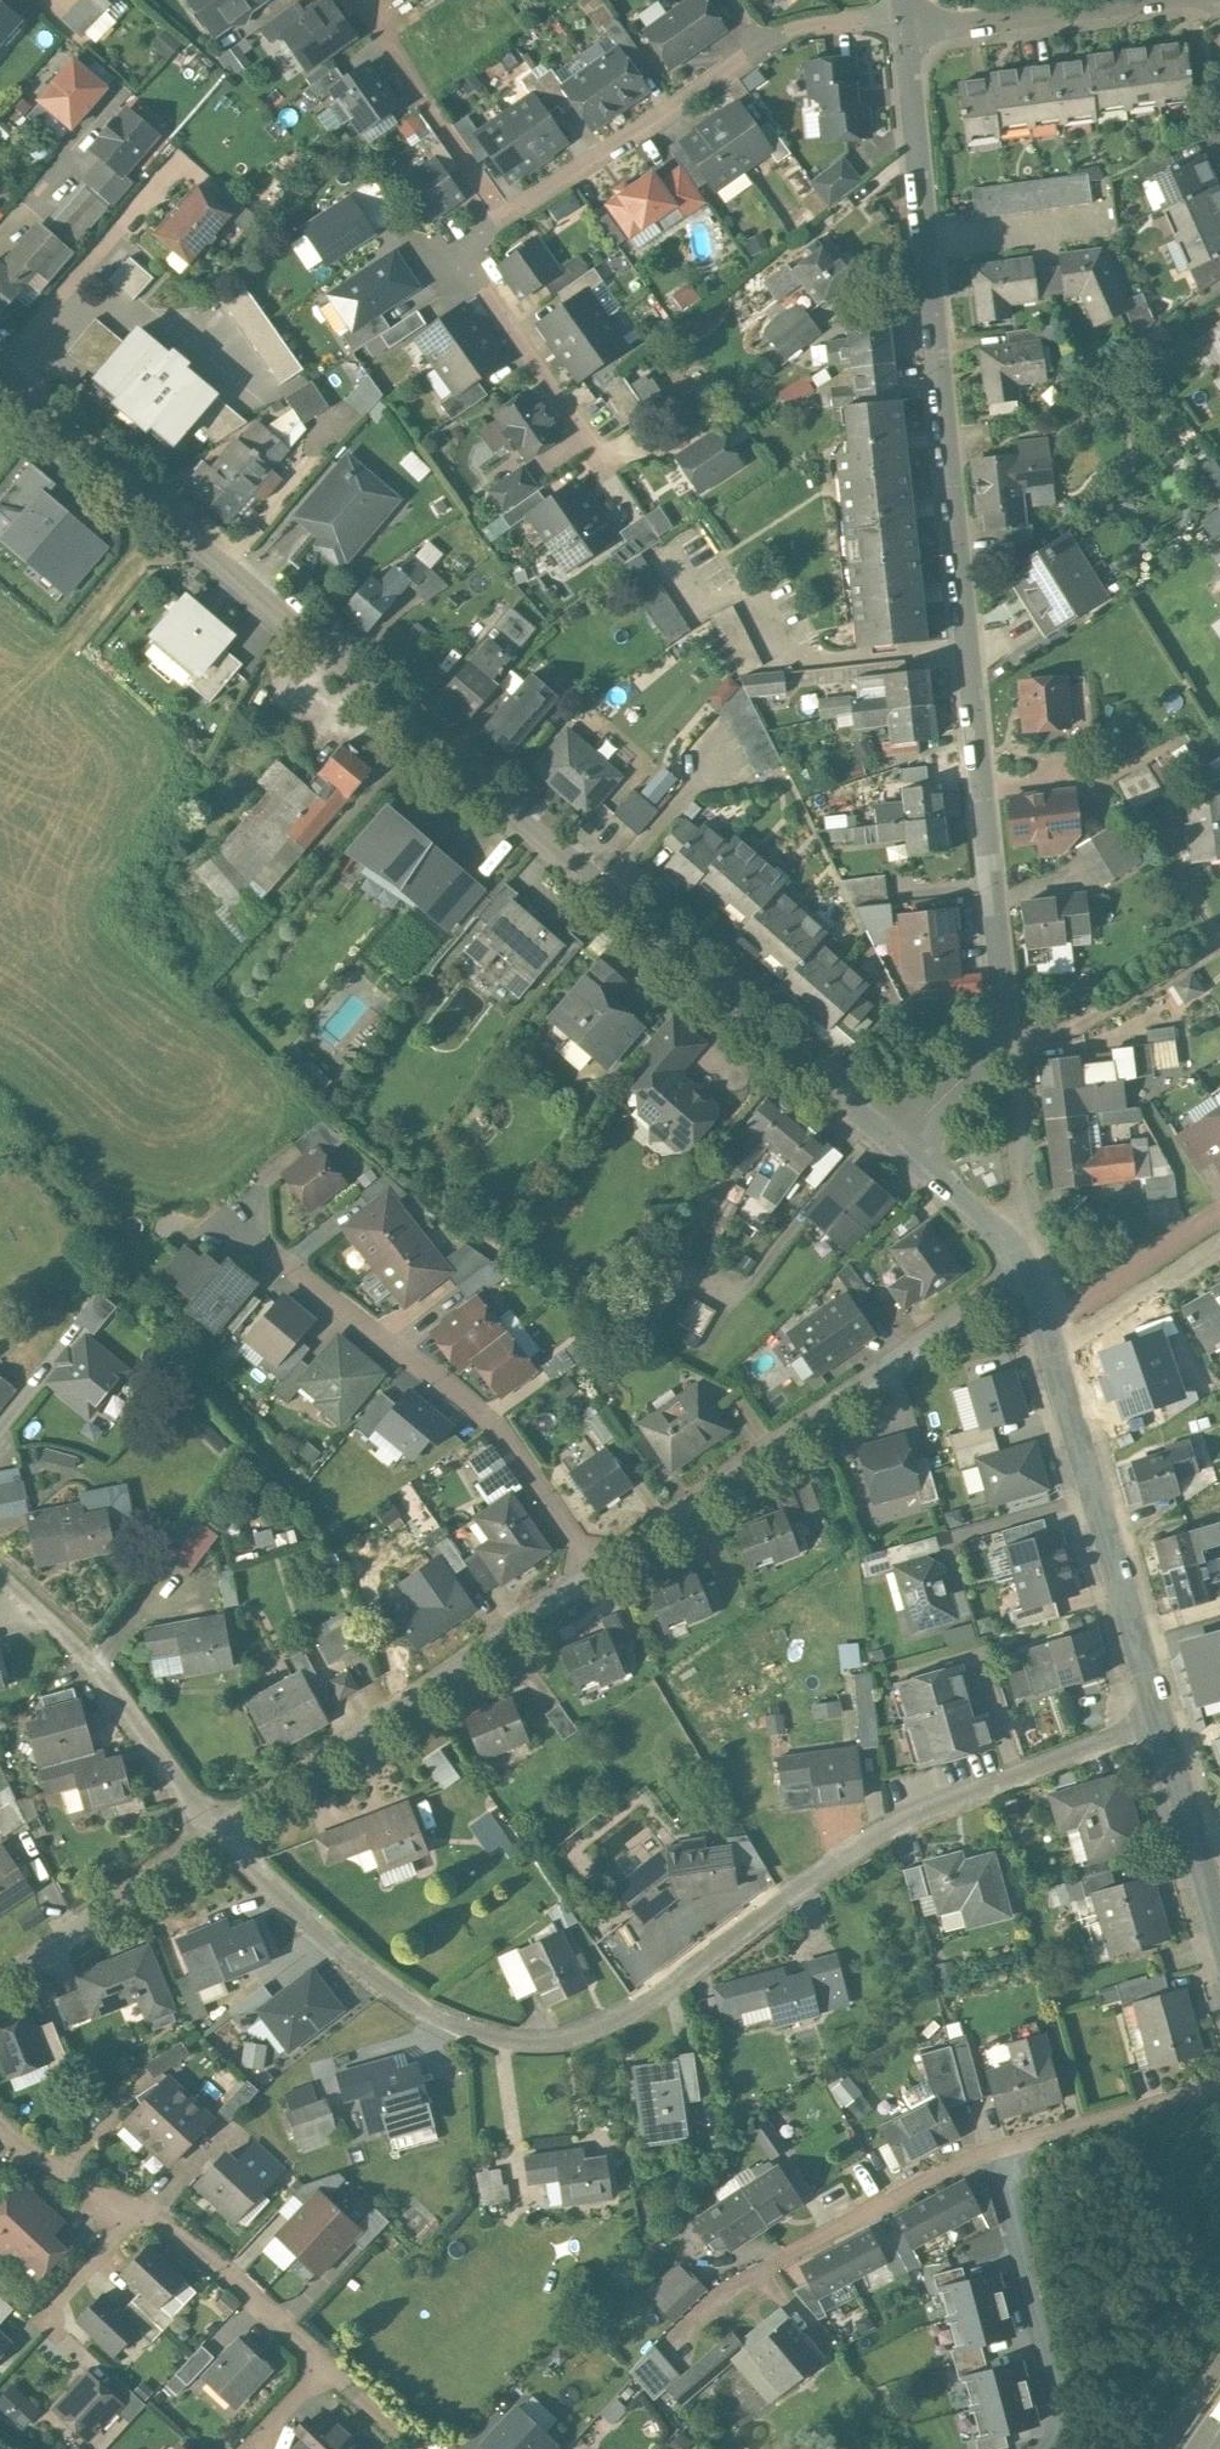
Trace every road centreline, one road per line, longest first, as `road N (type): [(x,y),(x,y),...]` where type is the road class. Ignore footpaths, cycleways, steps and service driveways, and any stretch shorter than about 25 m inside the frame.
road 1 (unclassified): [(899,1145),(0,363)]
road 2 (unclassified): [(910,28),(1002,1022),(899,1145)]
road 3 (unclassified): [(1161,1719),(896,1821),(640,2008),(562,2042),(506,2043),(424,2015),(371,1979),(220,1838)]
road 4 (track): [(1219,2088),(997,2148),(777,2259),(703,2312),(679,2339)]
road 5 (residential): [(601,1581),(493,1427),(273,1257),(239,1214)]
road 6 (unclassified): [(1022,1279),(601,1581)]
road 7 (residential): [(910,28),(814,30),(764,47),(503,218)]
road 8 (unclassified): [(601,1581),(220,1838)]
road 9 (unclassified): [(1059,1361),(1161,1719)]
road 10 (unclassified): [(220,1838),(83,1652),(0,1578)]
road 11 (track): [(1040,2448),(1064,2422),(997,2148)]
road 12 (residential): [(503,218),(473,251),(484,288),(605,453)]
road 13 (unclassified): [(220,1838),(0,1986)]
road 14 (residential): [(371,0),(423,100),(503,218)]
road 15 (residential): [(130,2214),(160,2225),(331,2362)]
road 16 (residential): [(1135,0),(910,28)]
road 17 (unclassified): [(1161,1719),(1219,1918)]
road 18 (residential): [(1046,1322),(1219,1213)]
road 19 (residential): [(1219,1251),(1059,1361)]
road 20 (unclassified): [(899,1145),(999,1243),(1022,1279)]
road 21 (residential): [(0,2124),(22,2147),(130,2214)]
road 22 (residential): [(130,2214),(43,2317)]
road 23 (residential): [(331,2362),(425,2448)]

